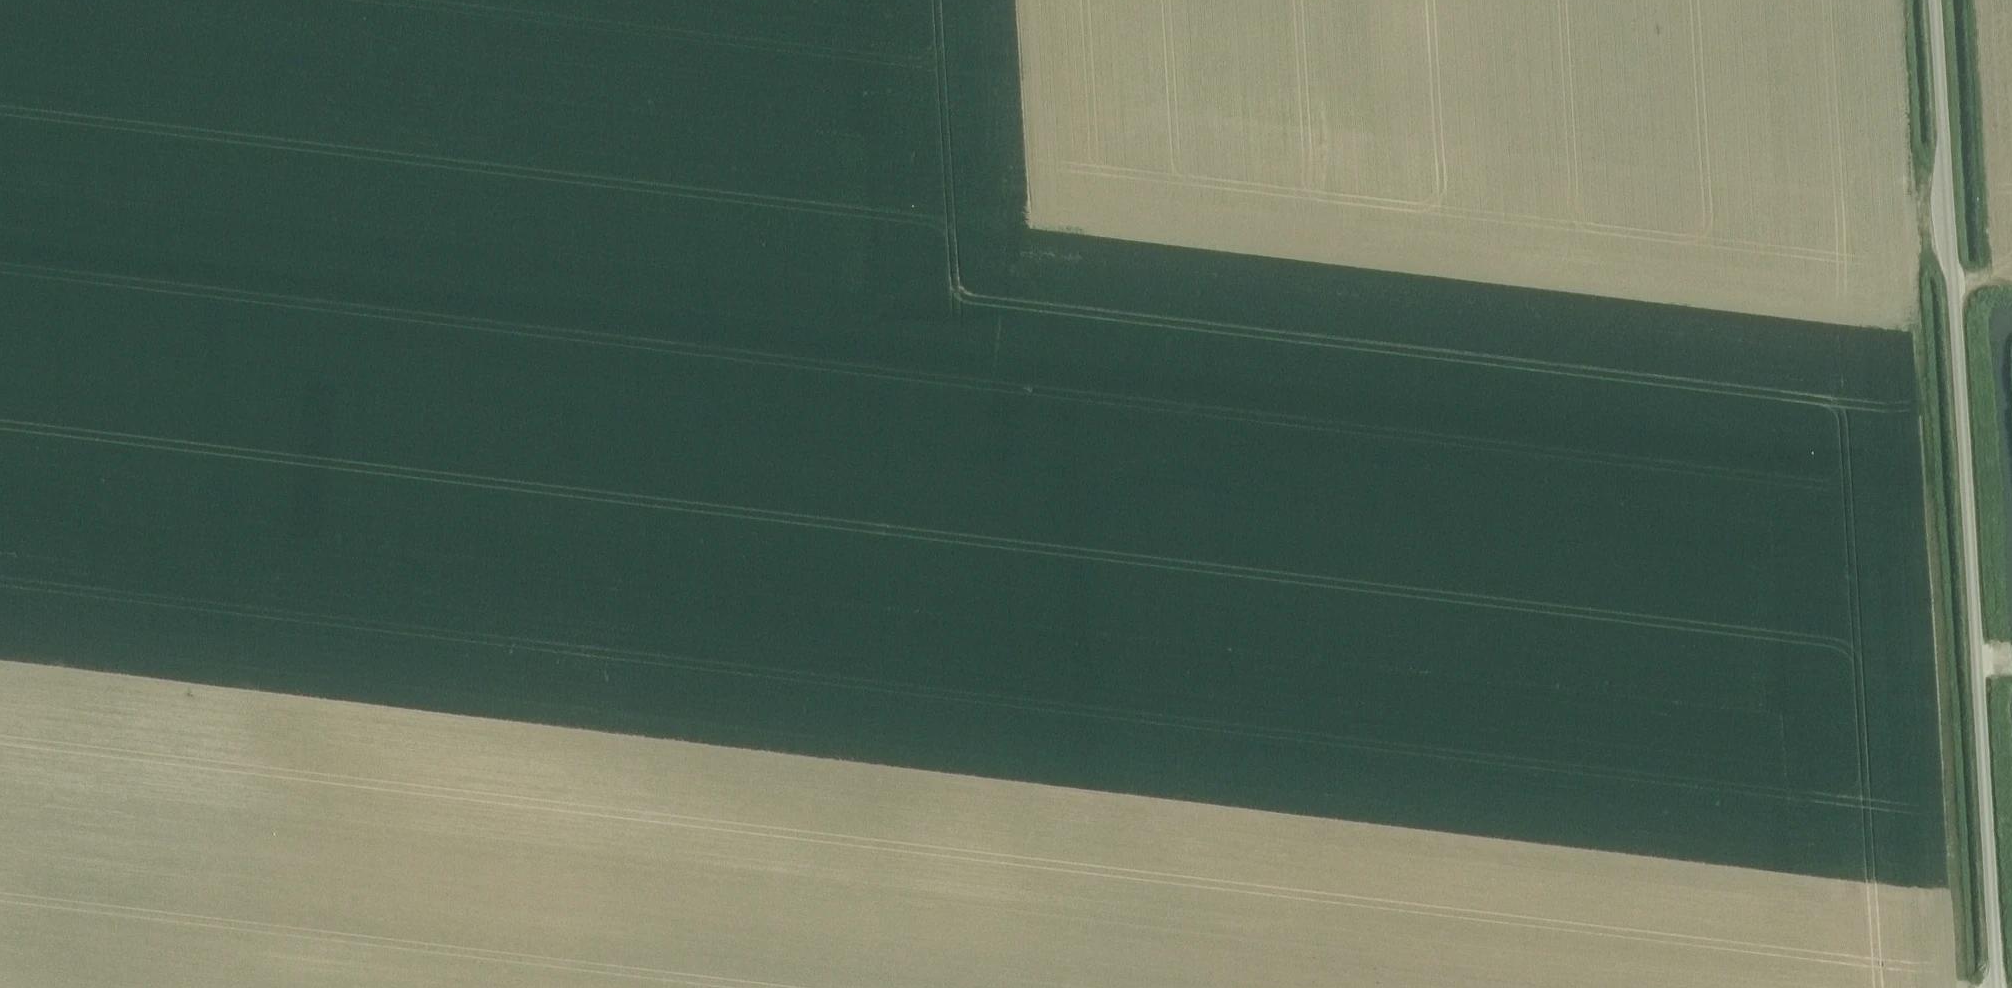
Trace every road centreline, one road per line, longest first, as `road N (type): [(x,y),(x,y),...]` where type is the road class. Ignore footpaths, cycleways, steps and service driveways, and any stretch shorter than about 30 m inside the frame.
road 1 (unclassified): [(1996,987),(1935,0)]

